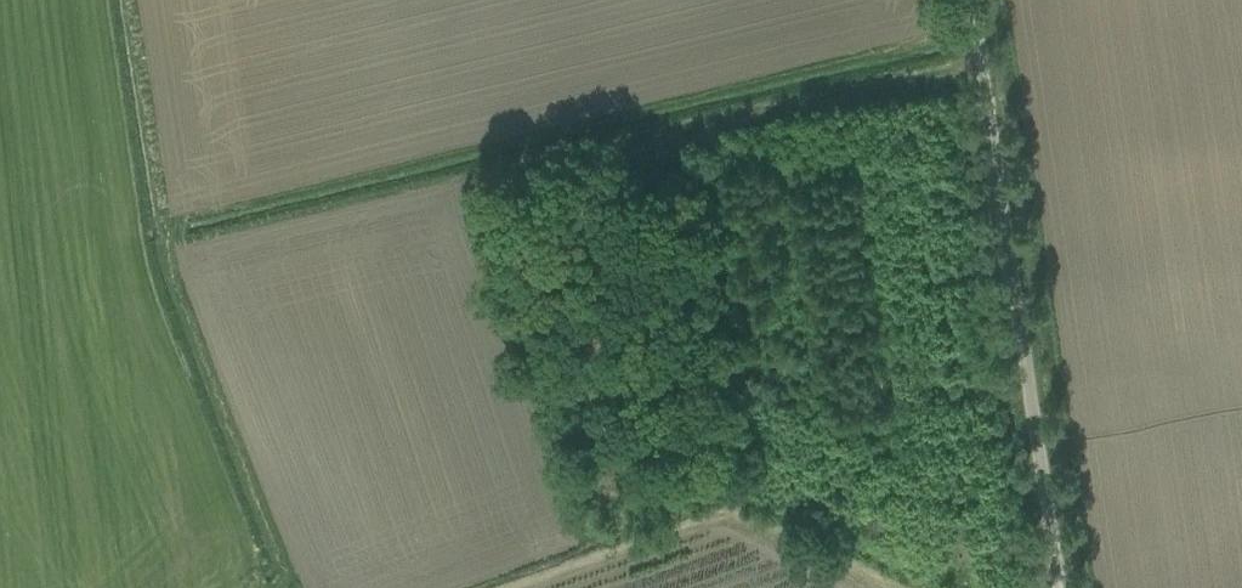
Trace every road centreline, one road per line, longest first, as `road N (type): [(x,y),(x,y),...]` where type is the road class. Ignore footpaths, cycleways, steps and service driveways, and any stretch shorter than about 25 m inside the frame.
road 1 (unclassified): [(1074,587),(992,0)]

